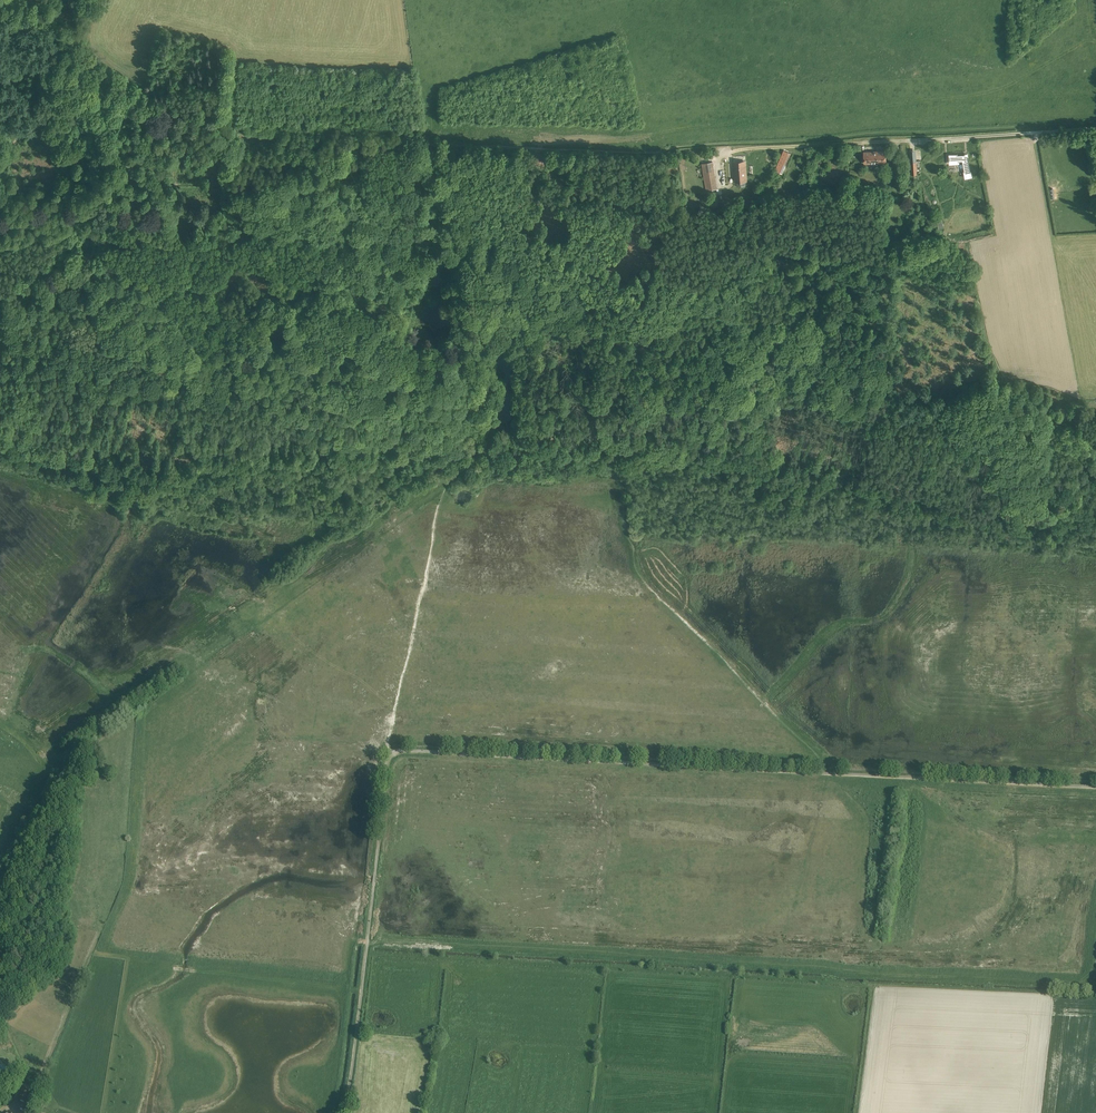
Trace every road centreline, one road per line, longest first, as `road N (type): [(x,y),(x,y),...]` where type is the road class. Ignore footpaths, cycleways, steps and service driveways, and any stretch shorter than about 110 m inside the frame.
road 1 (track): [(1095,518),(1001,513),(939,503),(877,478),(722,456),(600,449),(551,461),(472,460)]
road 2 (track): [(662,150),(1095,126)]
road 3 (track): [(433,141),(247,137),(224,118),(152,108)]
road 4 (track): [(433,141),(662,150)]
road 5 (track): [(358,988),(340,1112)]

